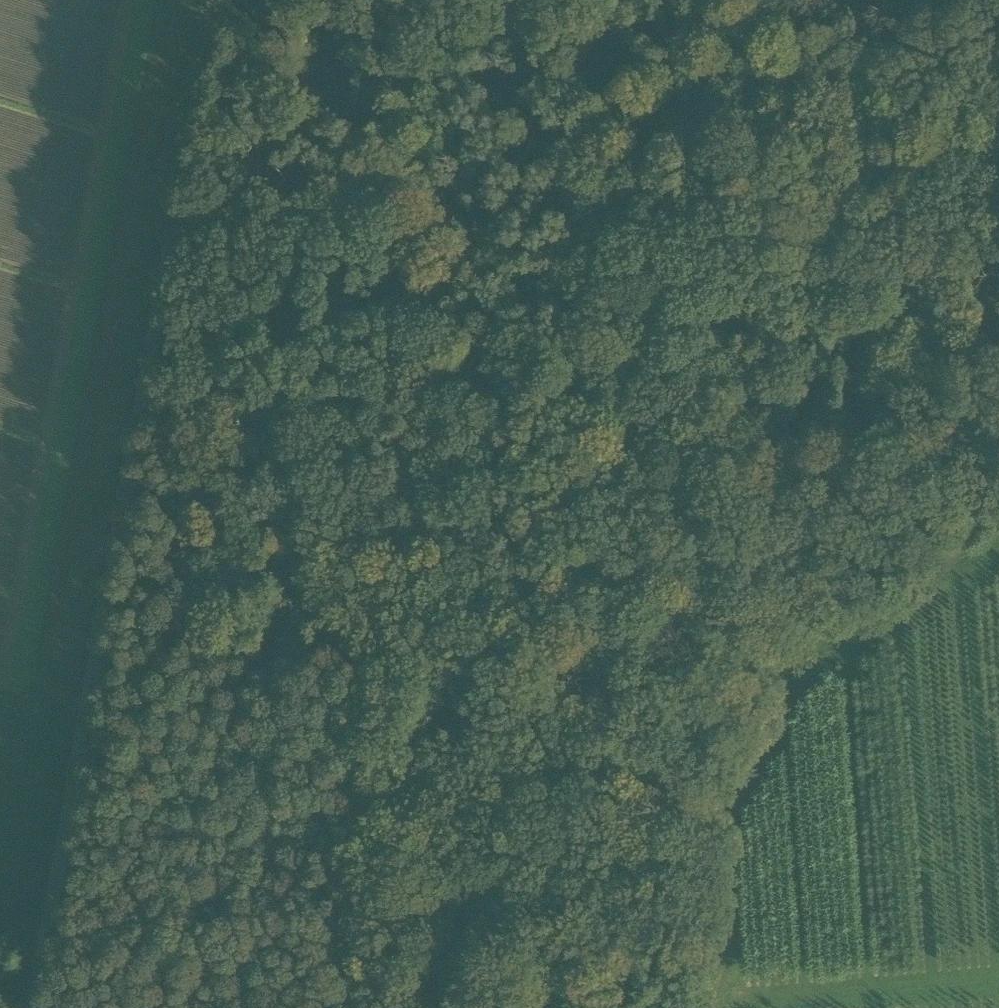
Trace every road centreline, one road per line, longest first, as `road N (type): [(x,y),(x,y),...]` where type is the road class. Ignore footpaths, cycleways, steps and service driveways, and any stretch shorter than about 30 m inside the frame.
road 1 (track): [(33,1007),(220,0)]
road 2 (track): [(368,687),(352,836),(358,1007)]

